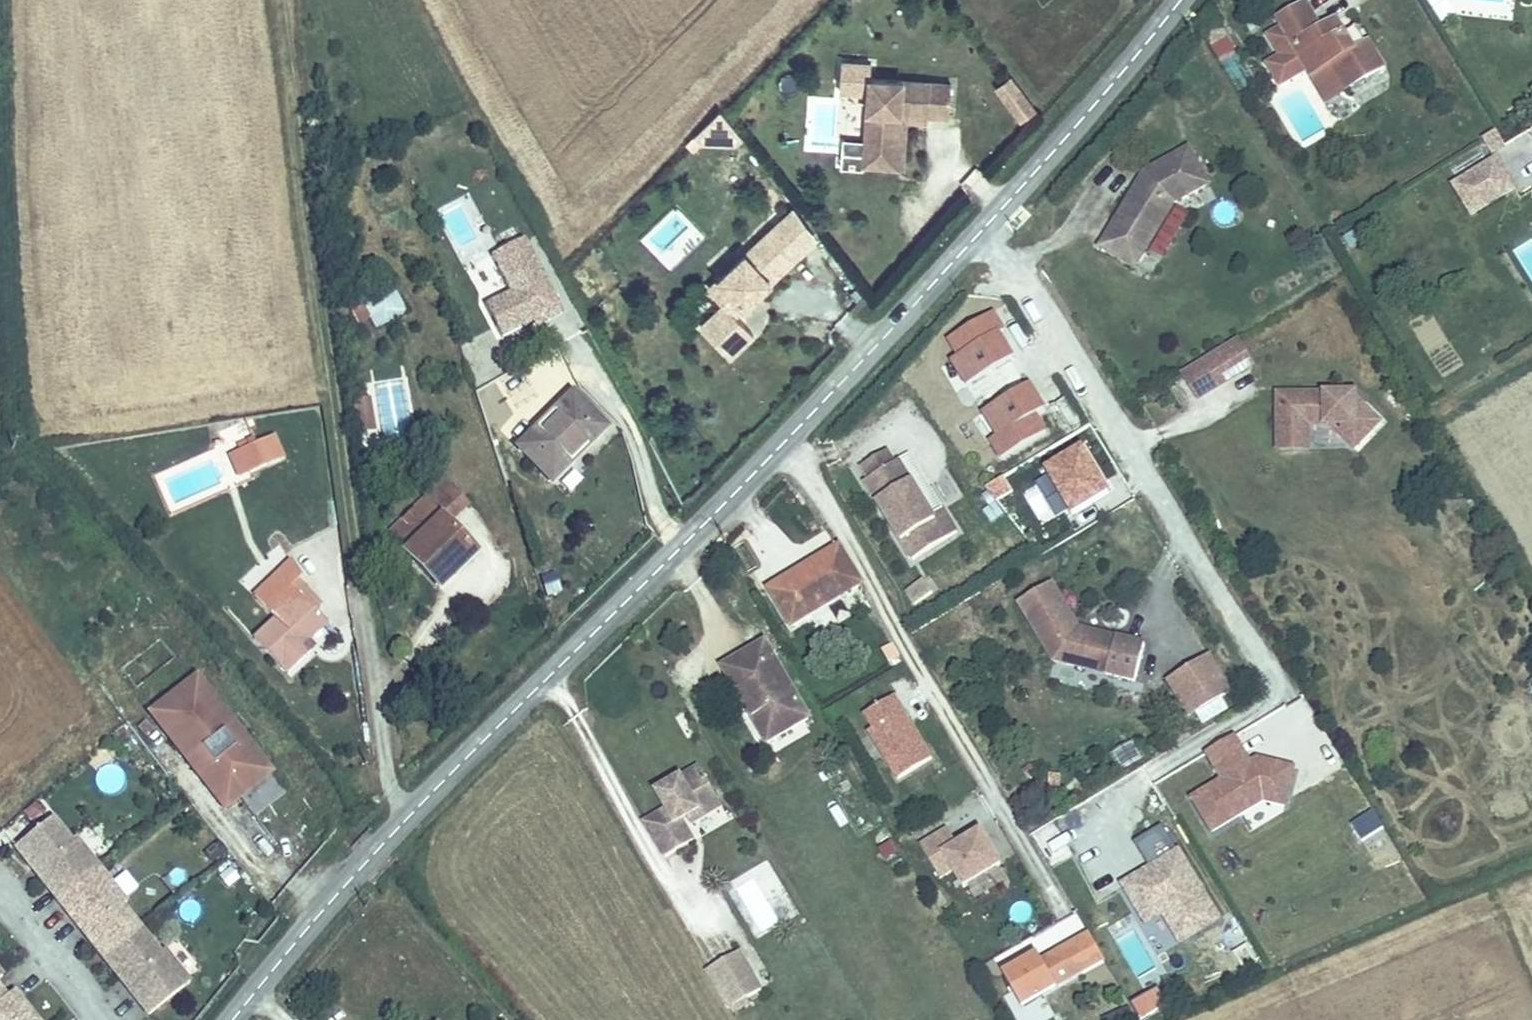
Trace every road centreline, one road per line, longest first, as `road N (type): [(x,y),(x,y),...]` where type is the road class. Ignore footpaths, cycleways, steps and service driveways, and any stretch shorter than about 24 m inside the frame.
road 1 (tertiary): [(229,1019),(401,824),(792,437),(977,238),(1176,0)]
road 2 (track): [(401,824),(277,0)]
road 3 (track): [(1211,1019),(1489,905)]

